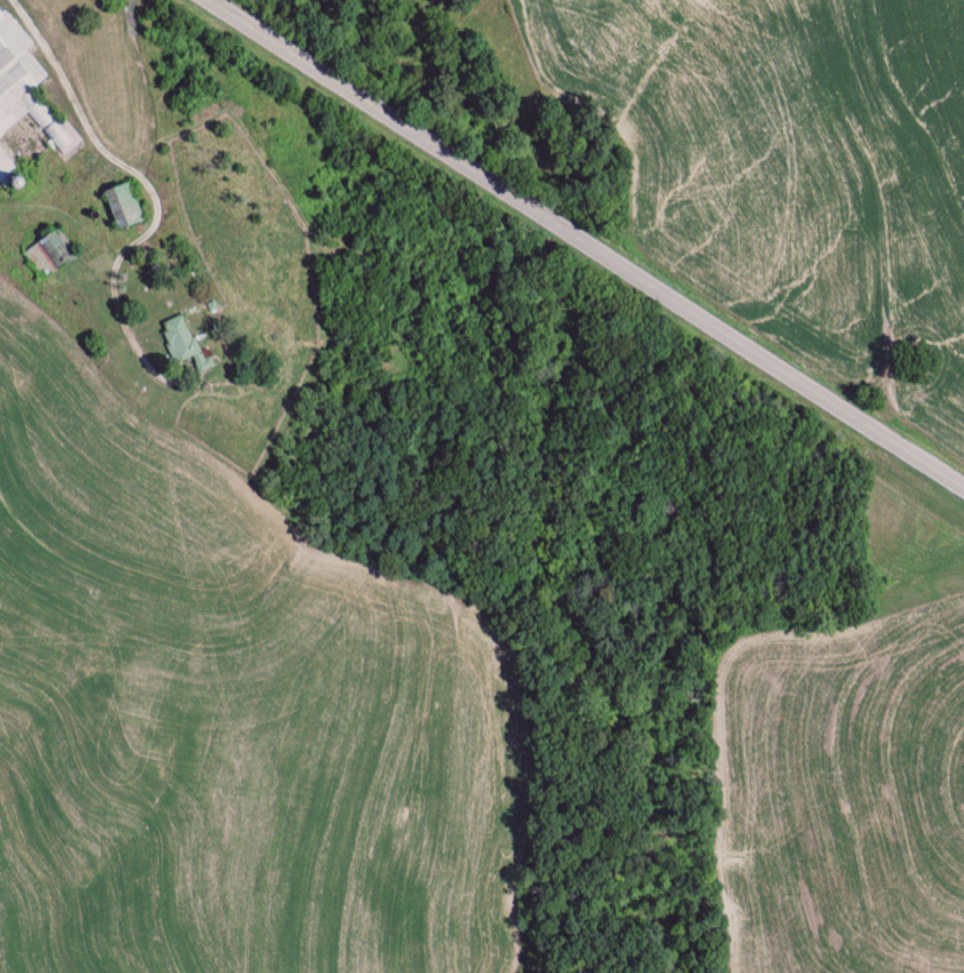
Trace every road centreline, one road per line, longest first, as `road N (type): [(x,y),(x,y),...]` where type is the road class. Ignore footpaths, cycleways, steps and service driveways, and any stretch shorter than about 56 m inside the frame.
road 1 (secondary): [(963,478),(212,0)]

